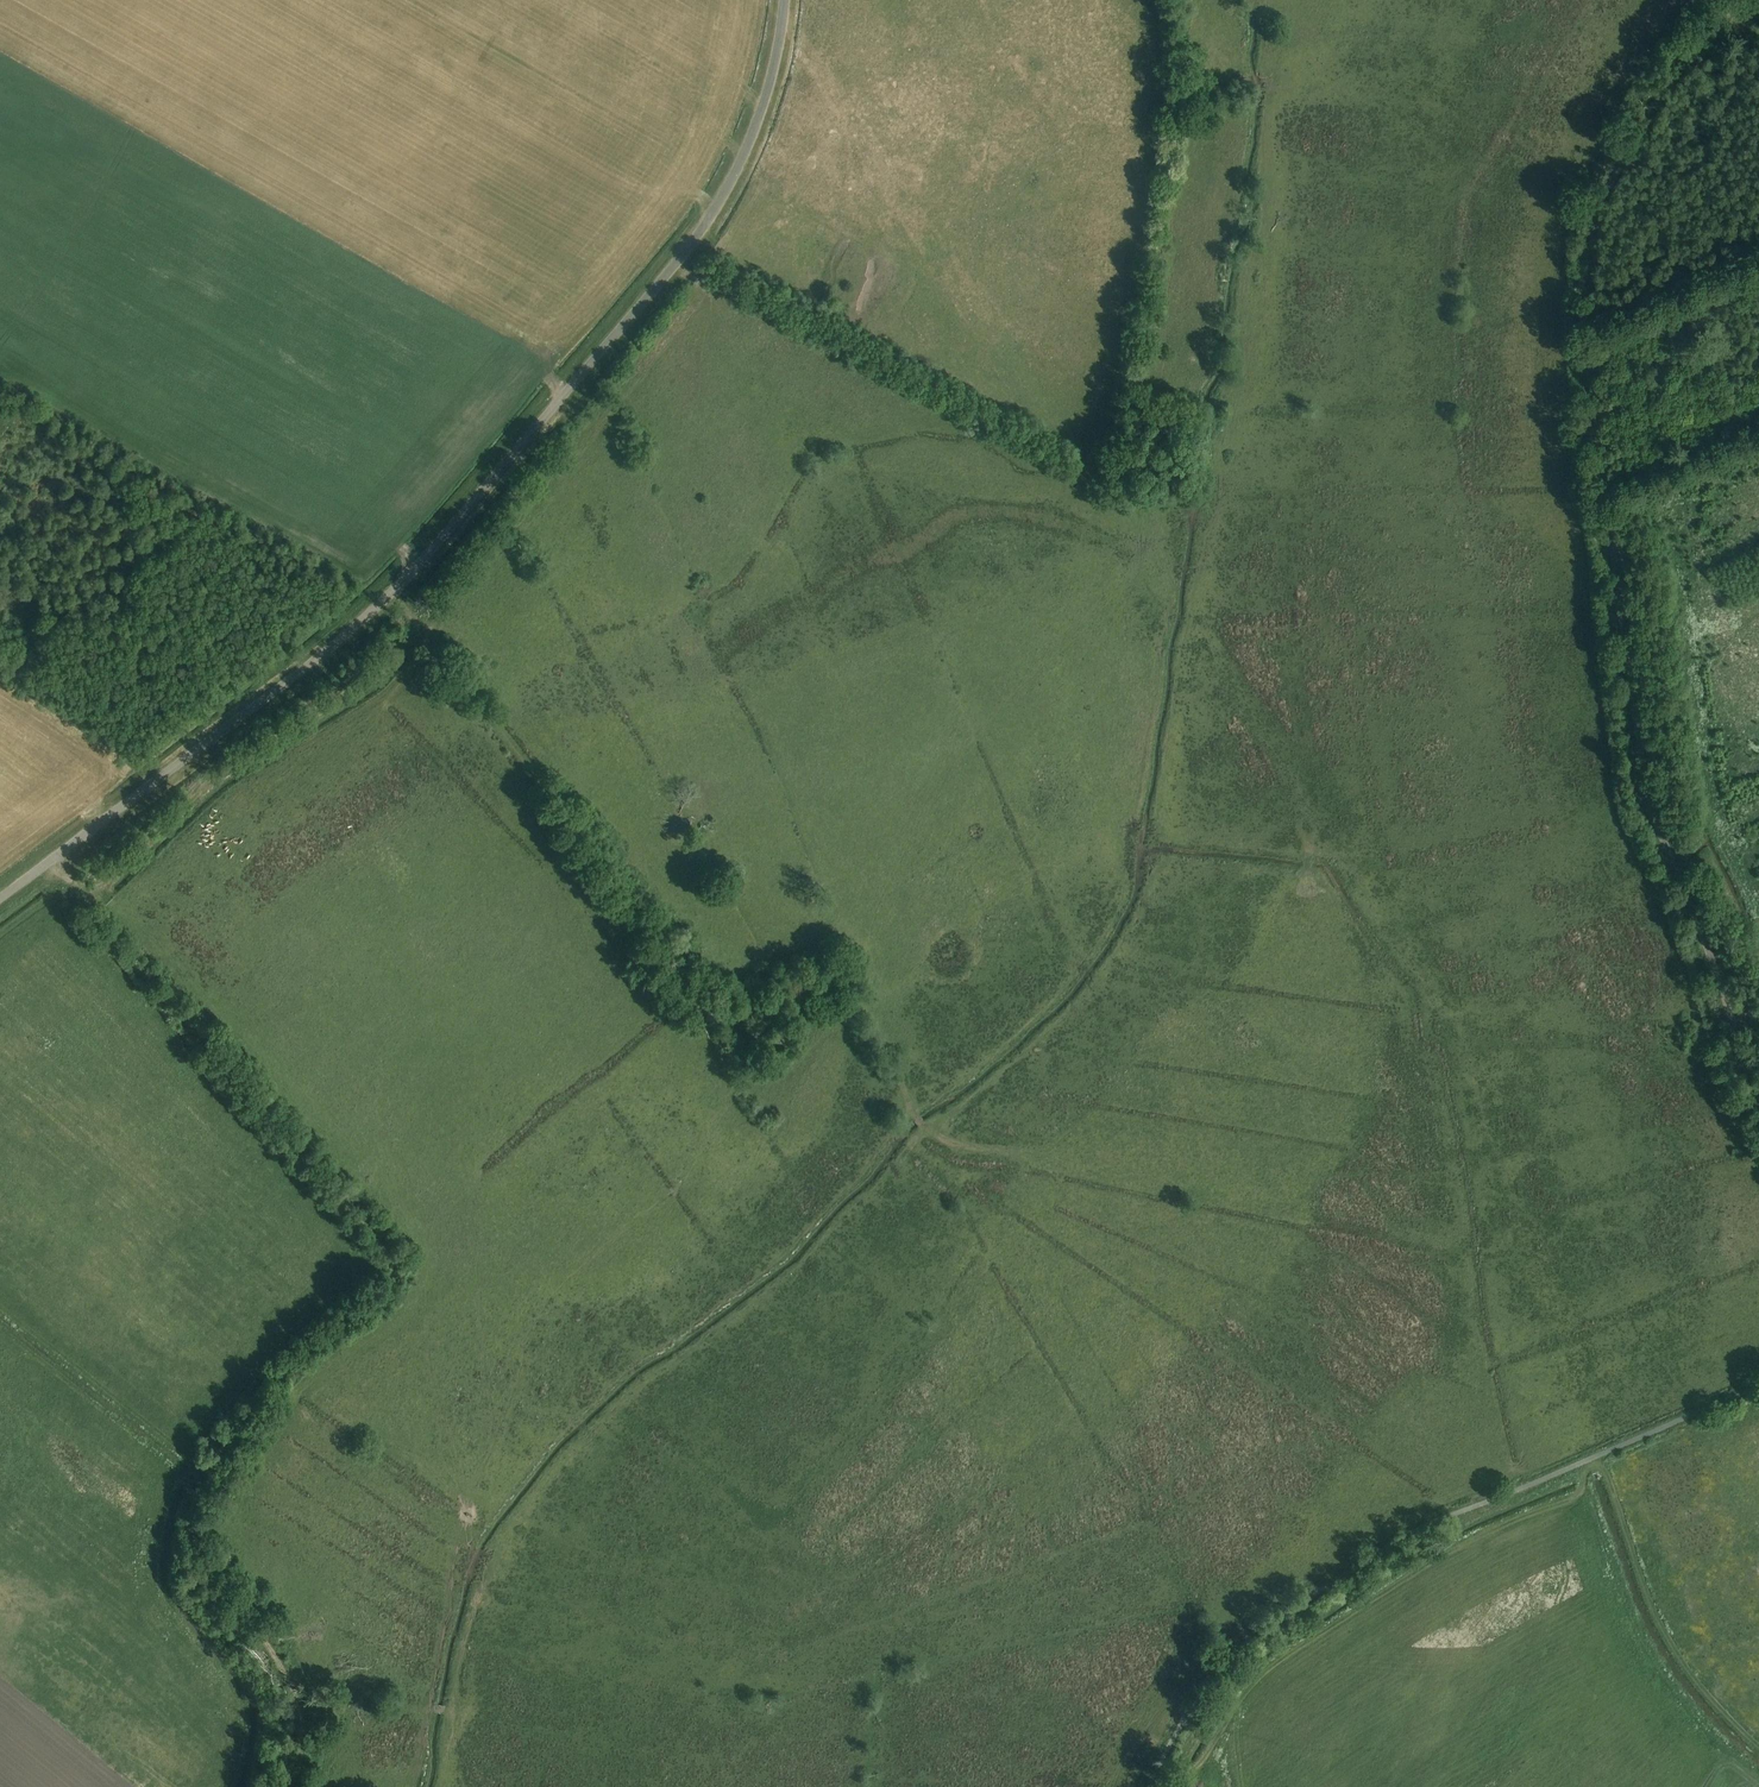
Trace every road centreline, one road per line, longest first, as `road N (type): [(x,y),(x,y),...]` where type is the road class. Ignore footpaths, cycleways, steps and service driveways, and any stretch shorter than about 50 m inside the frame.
road 1 (unclassified): [(0,899),(328,650),(470,508),(716,208),(768,91),(785,0)]
road 2 (track): [(1592,322),(1758,251)]

